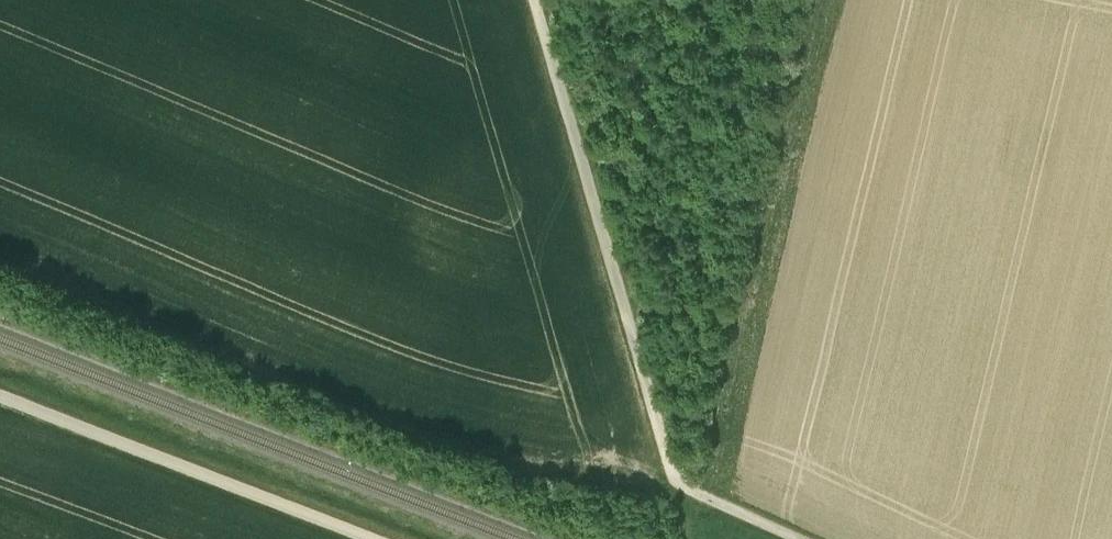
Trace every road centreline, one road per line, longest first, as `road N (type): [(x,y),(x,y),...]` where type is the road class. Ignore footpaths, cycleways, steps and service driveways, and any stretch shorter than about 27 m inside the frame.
road 1 (track): [(534,0),(671,474),(692,492),(792,538)]
road 2 (track): [(358,538),(0,398)]

